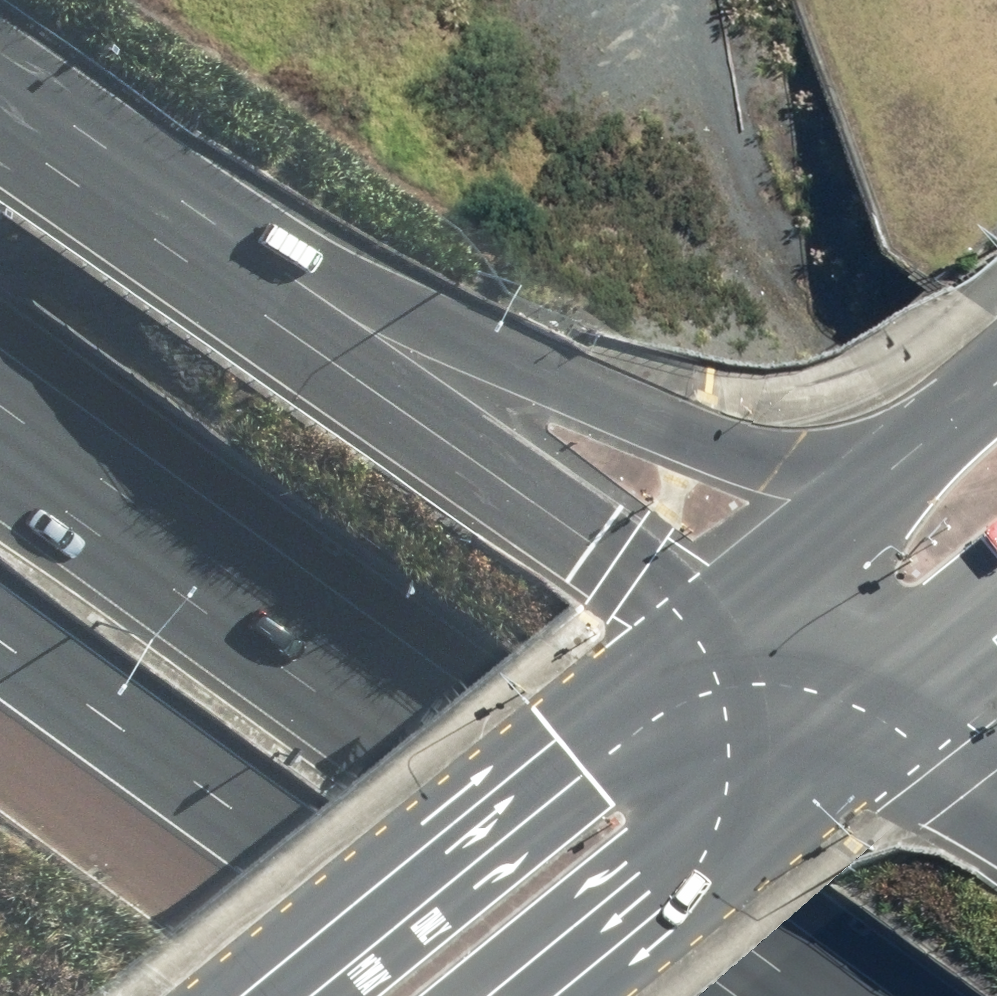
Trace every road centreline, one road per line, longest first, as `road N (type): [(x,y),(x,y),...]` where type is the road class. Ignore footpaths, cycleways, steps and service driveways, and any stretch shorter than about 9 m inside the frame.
road 1 (motorway): [(0,418),(815,995)]
road 2 (motorway): [(247,259),(369,280),(594,395),(702,439),(787,455),(928,441)]
road 3 (motorway): [(523,995),(0,620)]
road 4 (motorway): [(247,259),(296,334),(720,617)]
road 5 (primary): [(274,995),(720,617)]
road 6 (primary): [(891,723),(556,995)]
road 7 (track): [(589,0),(593,25),(664,165),(817,316)]
road 8 (motorway): [(0,88),(247,259)]
road 9 (primary): [(720,617),(928,441)]
road 10 (track): [(996,438),(817,316)]
road 11 (motorway): [(720,617),(891,723)]
road 12 (primary): [(996,636),(891,723)]
road 13 (motorway): [(891,723),(996,801)]

